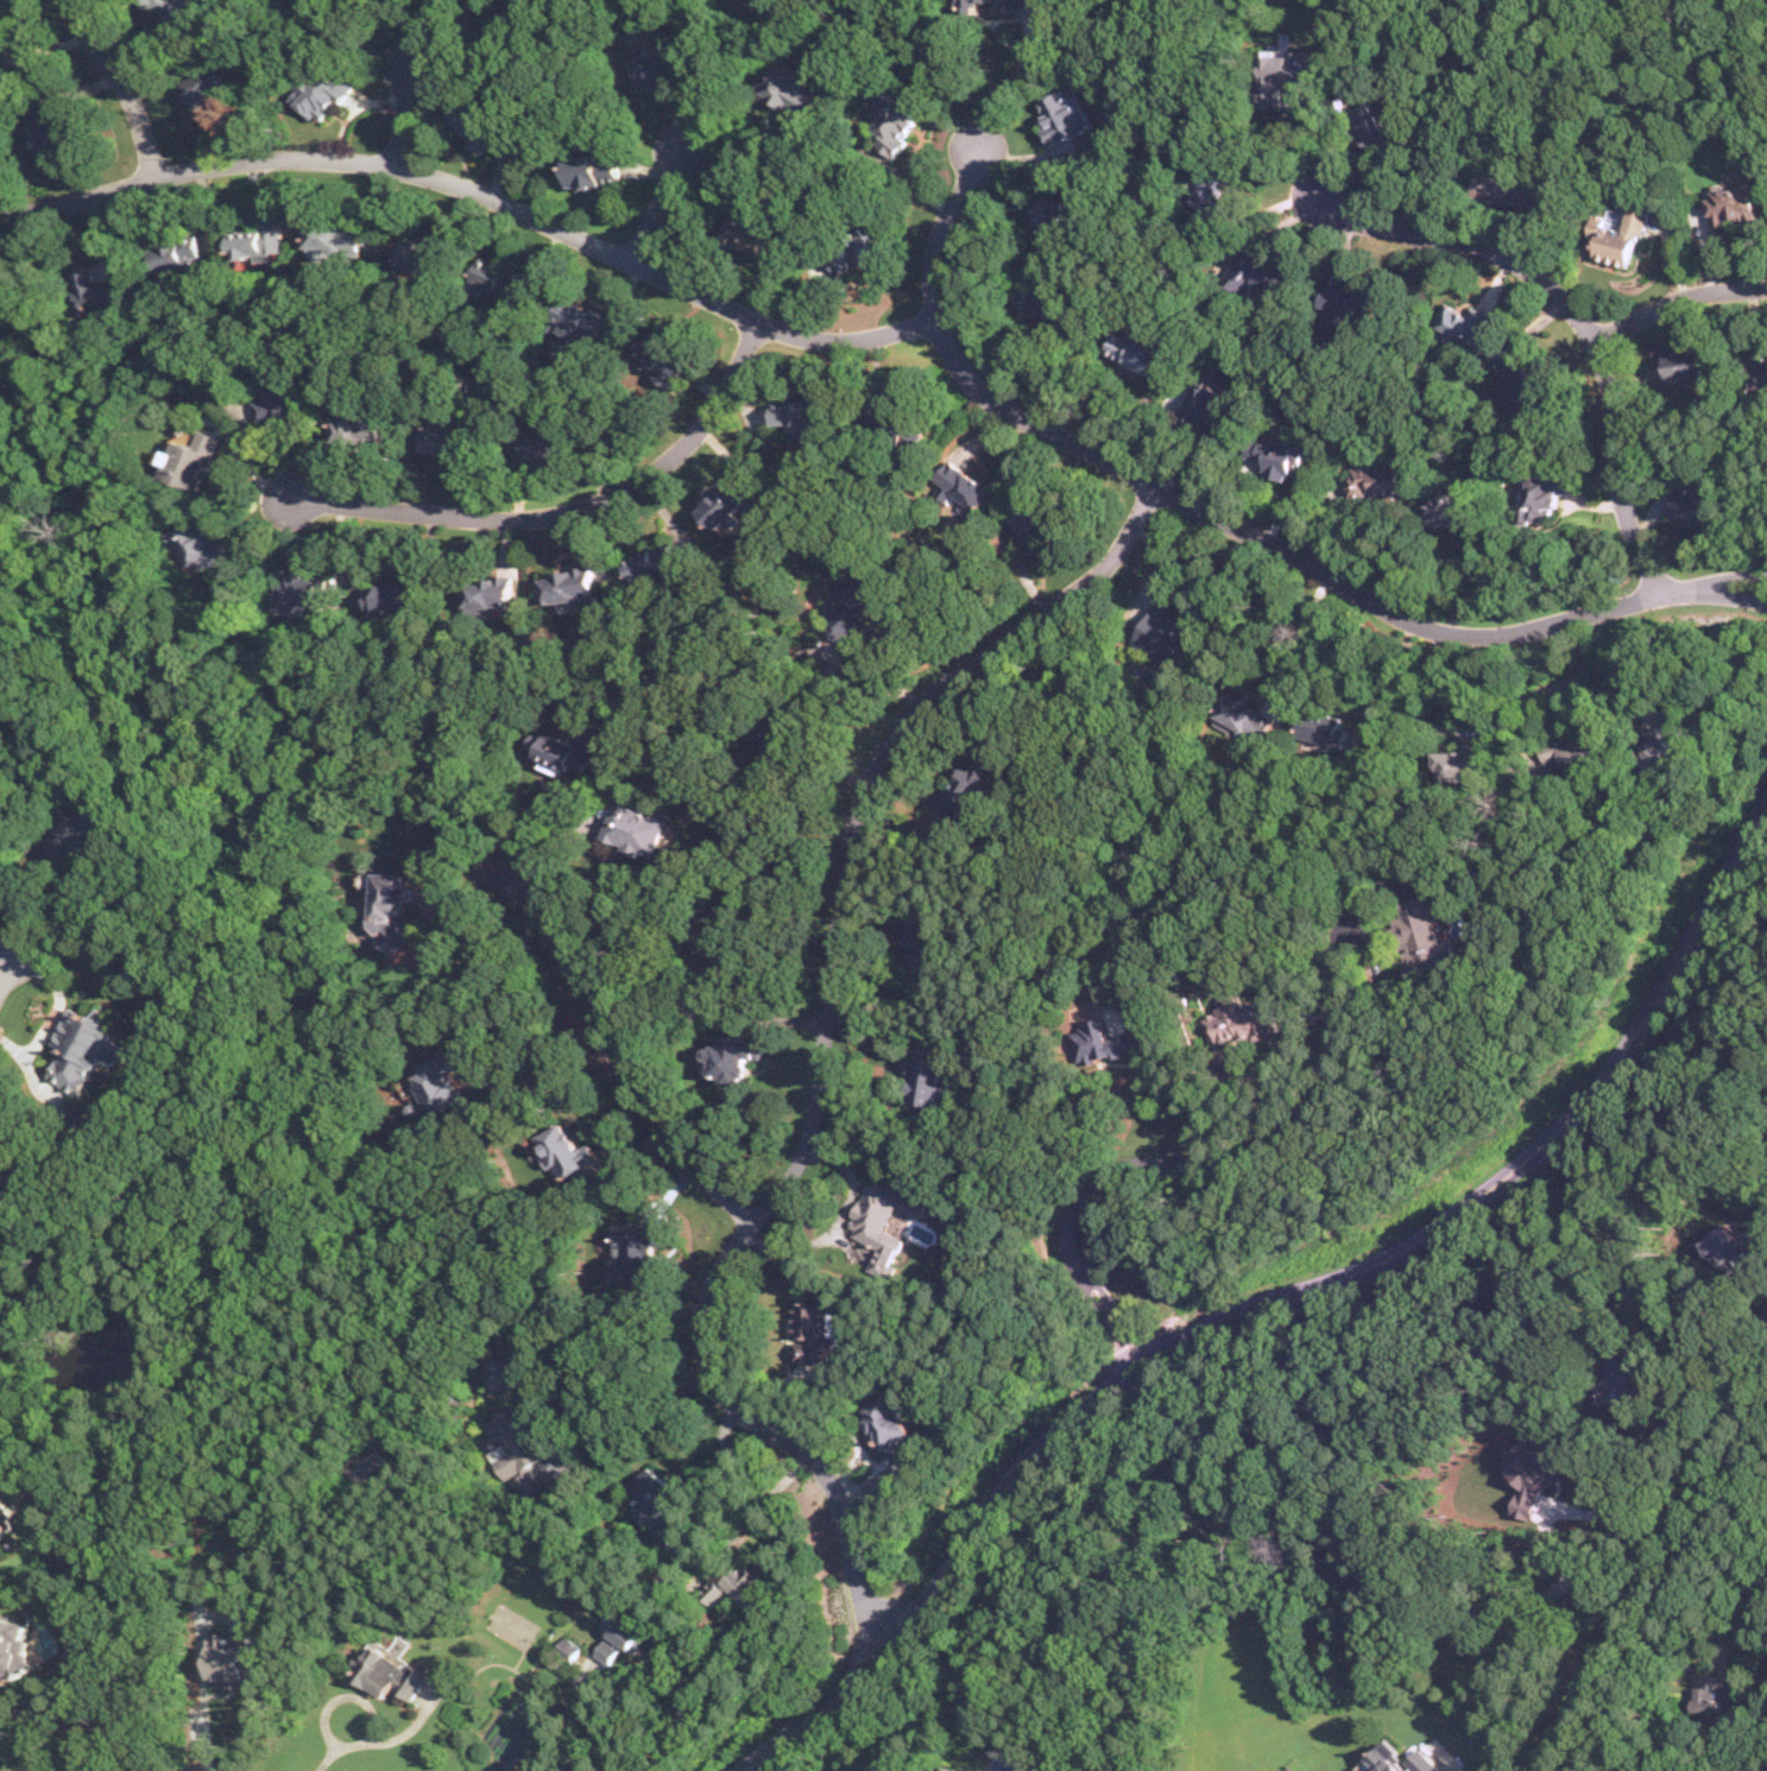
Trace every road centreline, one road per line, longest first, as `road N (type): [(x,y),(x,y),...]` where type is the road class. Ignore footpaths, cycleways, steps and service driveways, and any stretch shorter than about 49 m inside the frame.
road 1 (primary): [(741,1770),(831,1701),(929,1594),(1010,1479),(1105,1389),(1208,1323),(1350,1273),(1421,1238),(1517,1165),(1615,1063),(1766,812)]
road 2 (residential): [(1153,486),(1100,570),(927,695),(884,747),(851,827),(807,1149),(706,1298),(706,1341),(726,1396),(815,1459),(840,1510),(860,1601),(885,1637)]
road 3 (residential): [(1766,592),(1709,586),(1523,630),(1443,631),(1411,621),(1293,551),(997,399),(934,318),(940,223),(979,146)]
road 4 (residential): [(934,318),(838,343),(796,336),(397,164),(232,162),(0,215)]
road 5 (residential): [(1148,1359),(1066,1235),(1081,1197),(1124,1166),(1235,1155),(1292,1138),(1313,1115),(1333,1067),(1337,930)]
road 6 (residential): [(1660,593),(1621,499),(1605,382),(1567,302),(1510,258),(1352,217),(1319,197)]
road 7 (residential): [(757,324),(700,429),(661,469),(608,500),(541,519),(469,519),(285,499)]
road 8 (residential): [(756,1222),(680,1159),(661,1133),(582,980),(532,910),(515,861)]
road 9 (residential): [(156,181),(139,114),(84,33),(76,0)]
road 10 (residential): [(1590,337),(1693,293),(1766,287)]
road 11 (residential): [(1539,1770),(1608,1627)]
road 12 (residential): [(632,260),(688,139)]

